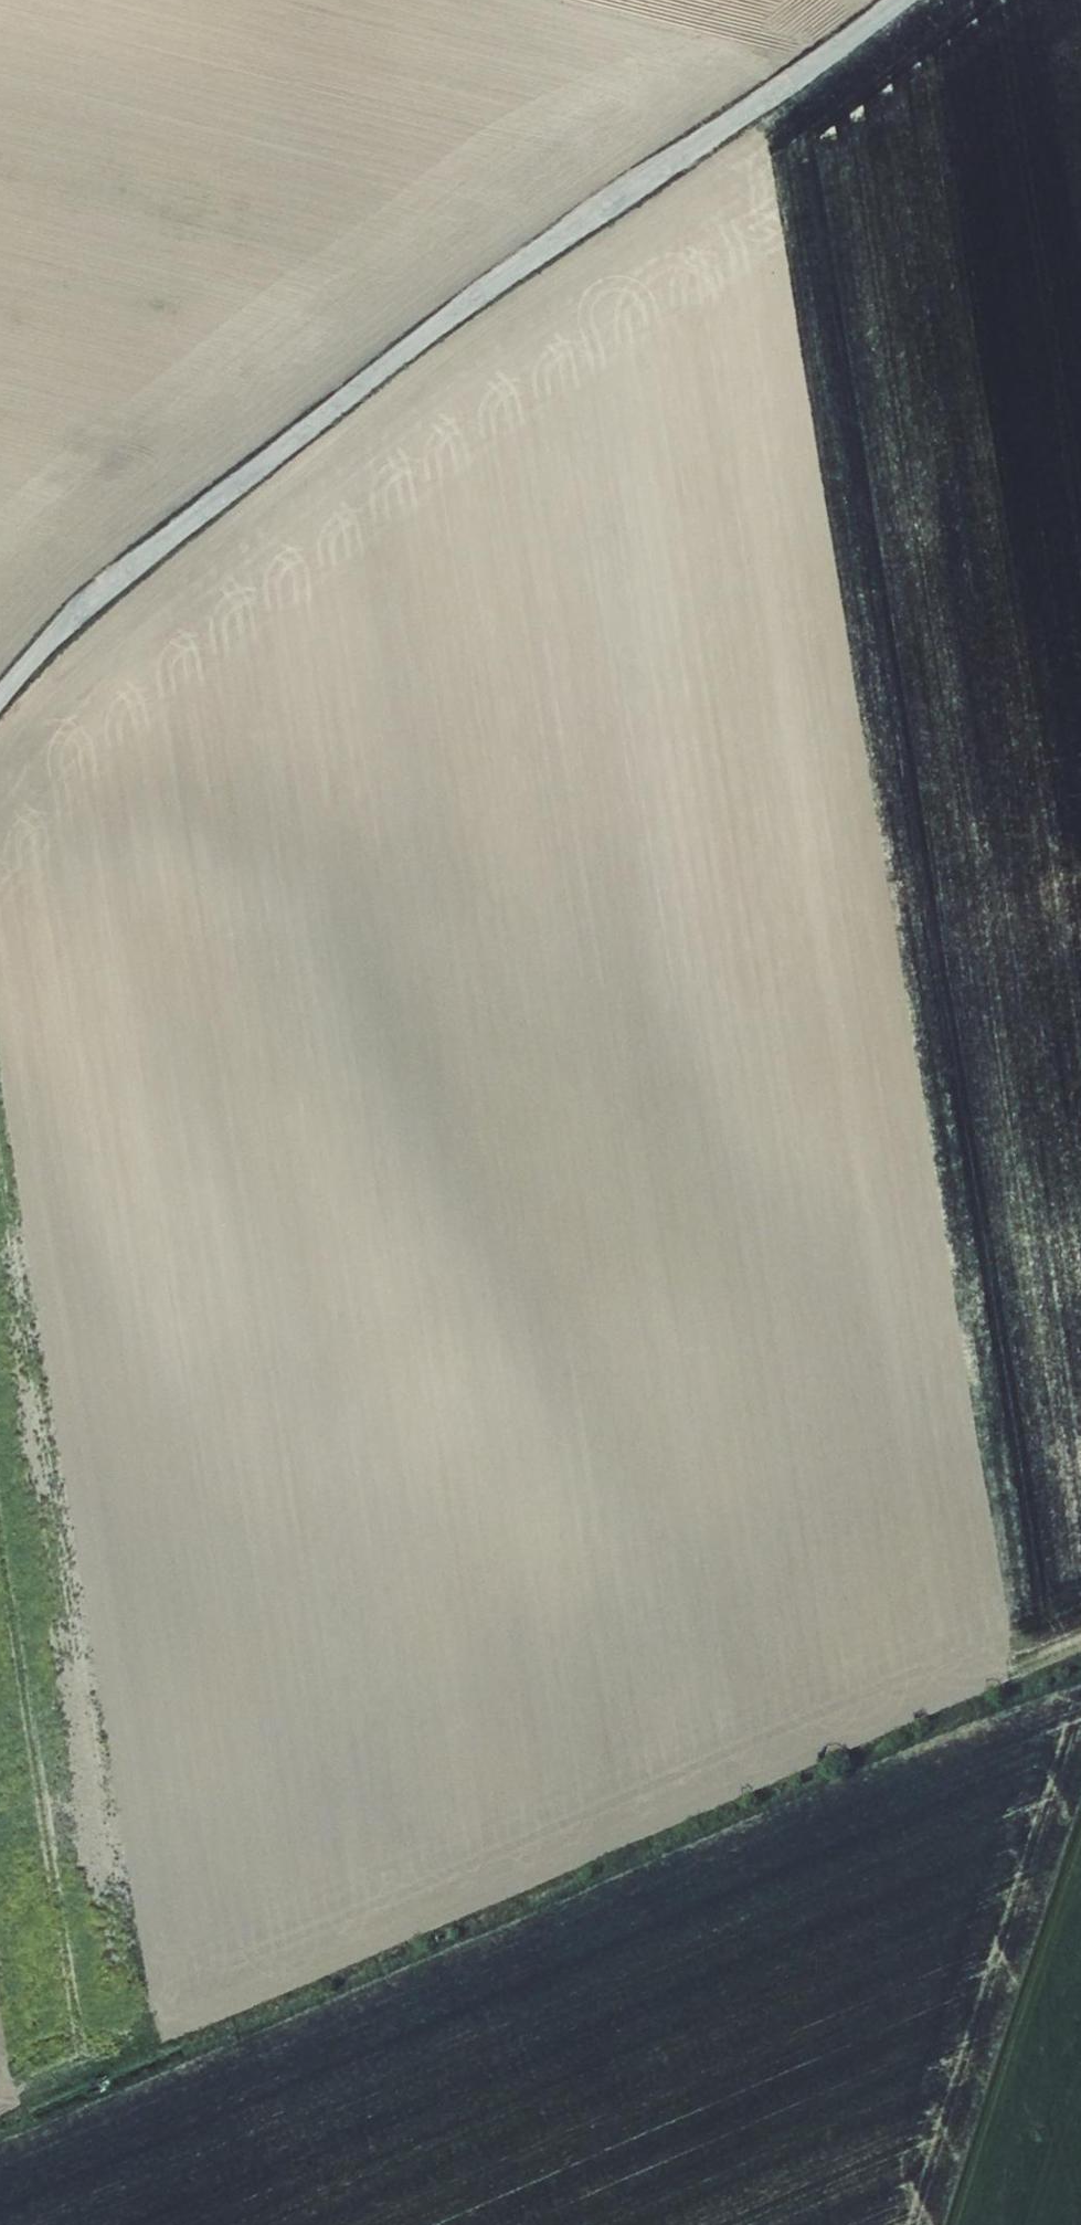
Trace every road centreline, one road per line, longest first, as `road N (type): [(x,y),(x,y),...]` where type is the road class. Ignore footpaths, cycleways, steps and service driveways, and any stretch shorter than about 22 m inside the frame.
road 1 (unclassified): [(896,0),(443,321),(70,624)]
road 2 (track): [(956,2224),(1080,1831)]

